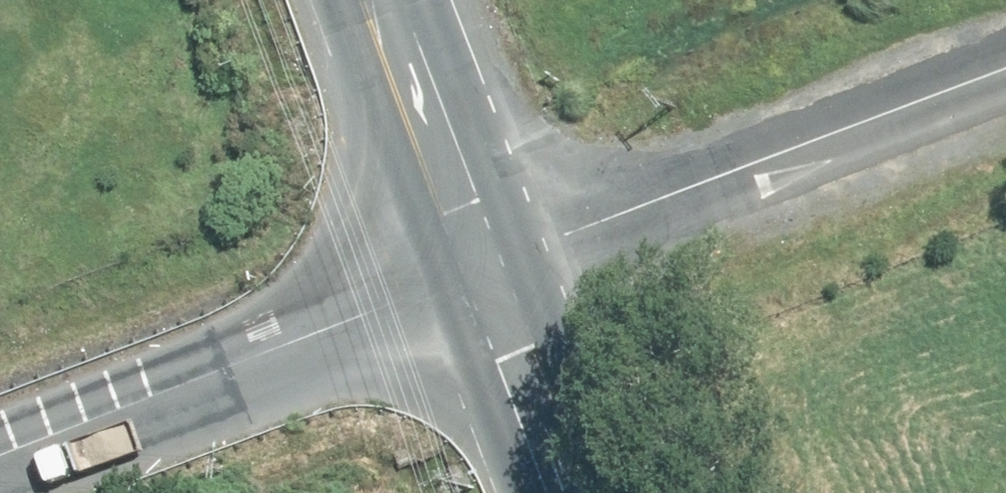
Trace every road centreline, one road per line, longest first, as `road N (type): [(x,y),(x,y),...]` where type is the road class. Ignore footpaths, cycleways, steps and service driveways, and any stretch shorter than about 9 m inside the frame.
road 1 (unclassified): [(1005,68),(484,272)]
road 2 (unclassified): [(484,272),(0,448)]
road 3 (secondary): [(362,0),(445,217),(484,272)]
road 4 (secondary): [(484,272),(534,348),(591,492)]

